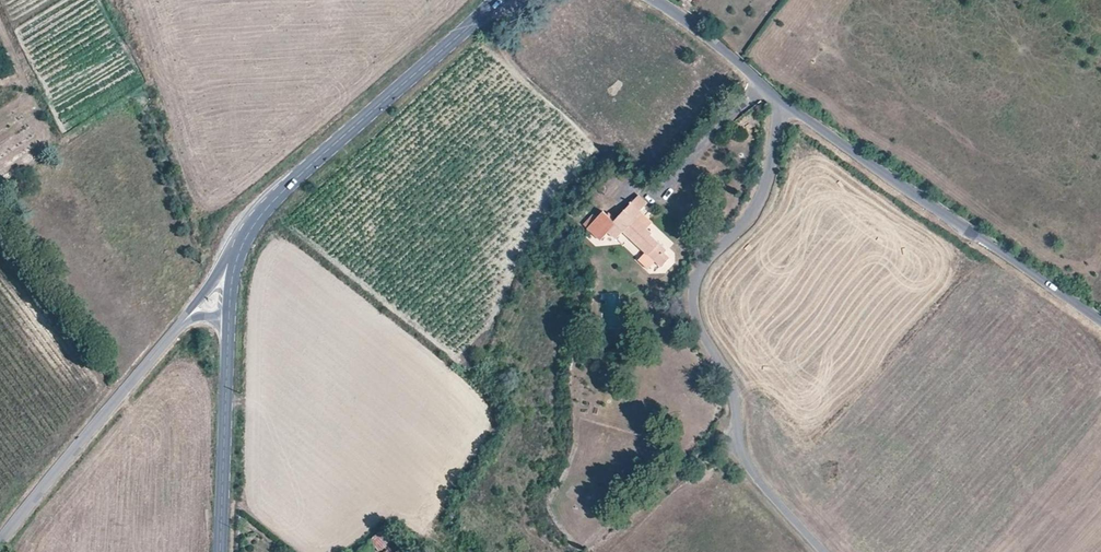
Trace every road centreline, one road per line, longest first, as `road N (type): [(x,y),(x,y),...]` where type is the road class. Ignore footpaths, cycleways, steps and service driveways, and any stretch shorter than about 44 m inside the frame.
road 1 (unclassified): [(821,551),(741,461),(737,393),(701,332),(691,295),(710,257),(761,201),(778,97)]
road 2 (unclassified): [(1100,322),(778,97)]
road 3 (tertiary): [(241,244),(294,180),(482,14)]
road 4 (tertiary): [(0,542),(182,322)]
road 5 (unclassified): [(482,14),(518,69),(598,144),(597,164),(541,232)]
road 6 (tertiary): [(220,551),(228,319)]
road 7 (unclassified): [(778,97),(655,0)]

